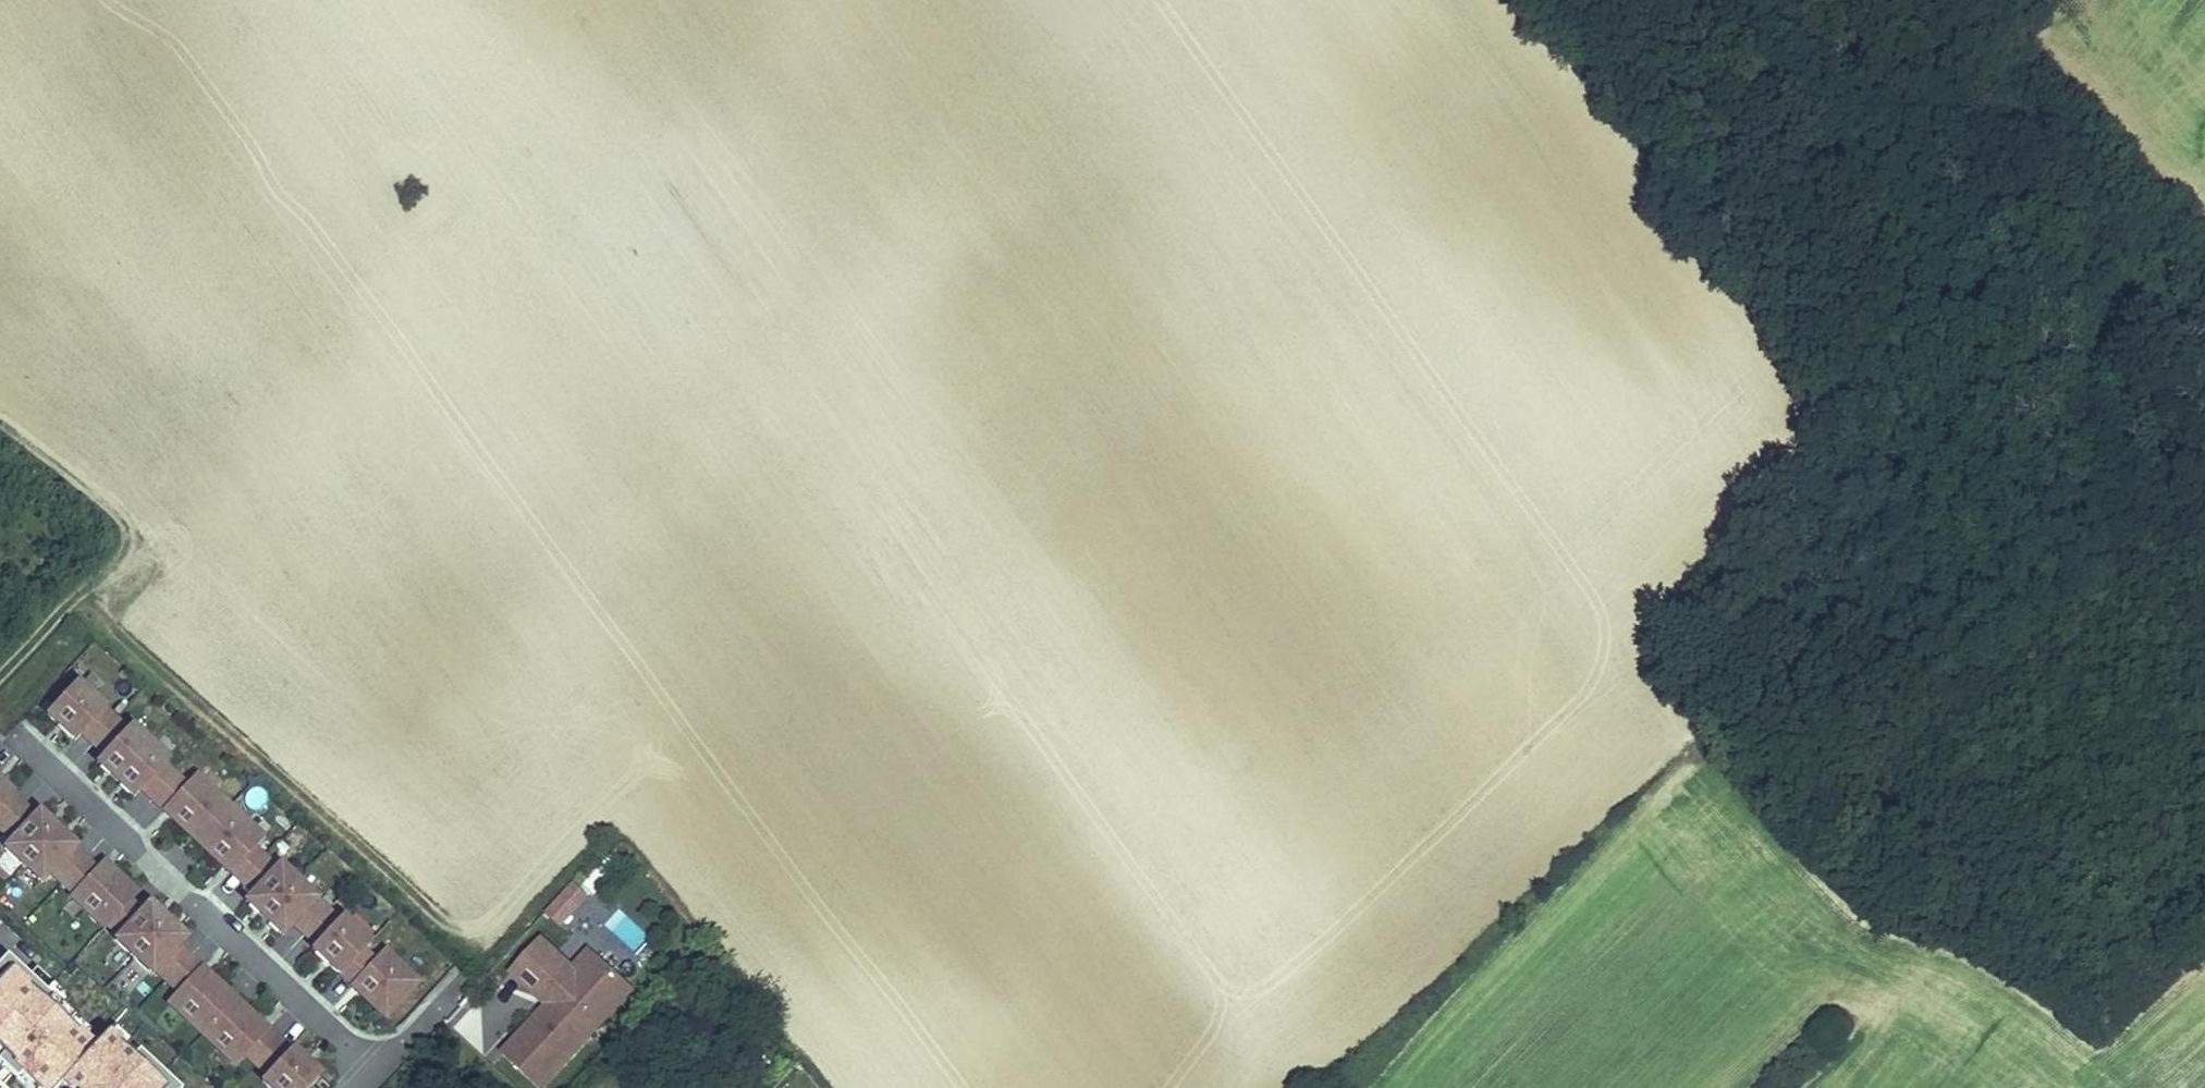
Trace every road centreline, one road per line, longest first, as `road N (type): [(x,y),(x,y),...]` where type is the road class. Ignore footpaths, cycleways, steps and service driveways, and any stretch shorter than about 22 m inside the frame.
road 1 (residential): [(374,1074),(16,738)]
road 2 (residential): [(374,1074),(461,986)]

